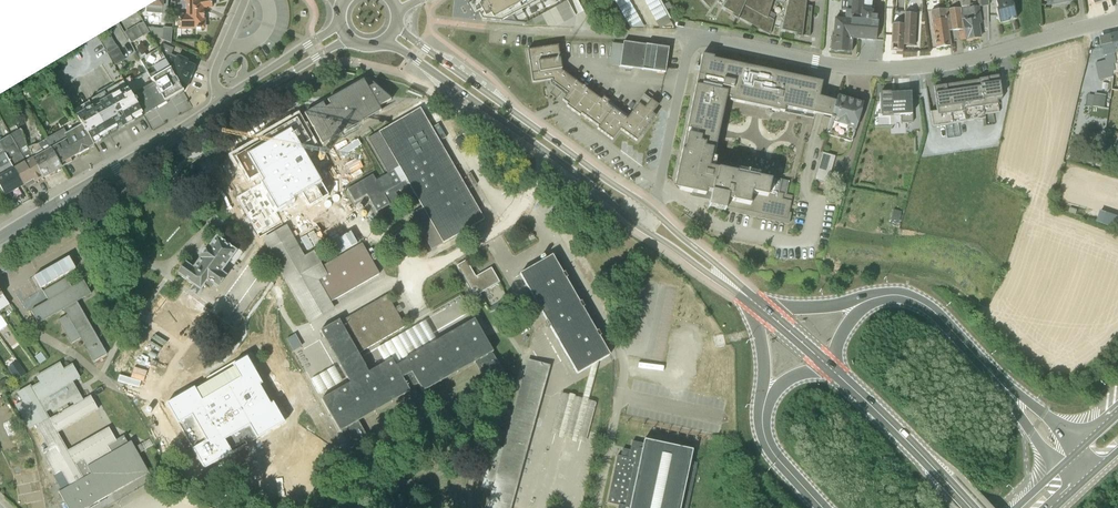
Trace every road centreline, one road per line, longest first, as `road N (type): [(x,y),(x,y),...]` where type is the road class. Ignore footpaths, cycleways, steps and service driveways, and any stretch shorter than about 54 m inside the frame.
road 1 (residential): [(691,37),(835,65),(897,68),(965,59),(1117,17)]
road 2 (secondary): [(648,206),(396,26)]
road 3 (secondary): [(384,42),(591,184),(633,223)]
road 4 (residential): [(0,238),(223,106)]
road 5 (residential): [(486,27),(691,37)]
road 6 (secondary): [(969,507),(830,368)]
road 7 (secondary): [(1000,383),(925,305),(891,295),(860,303)]
road 8 (residential): [(648,206),(691,37)]
road 9 (secondary): [(633,223),(754,303)]
road 10 (residential): [(340,25),(232,91),(223,106)]
road 11 (secondary): [(754,303),(648,206)]
road 12 (residential): [(223,106),(349,38)]
road 13 (secondary): [(766,398),(767,443),(823,507)]

